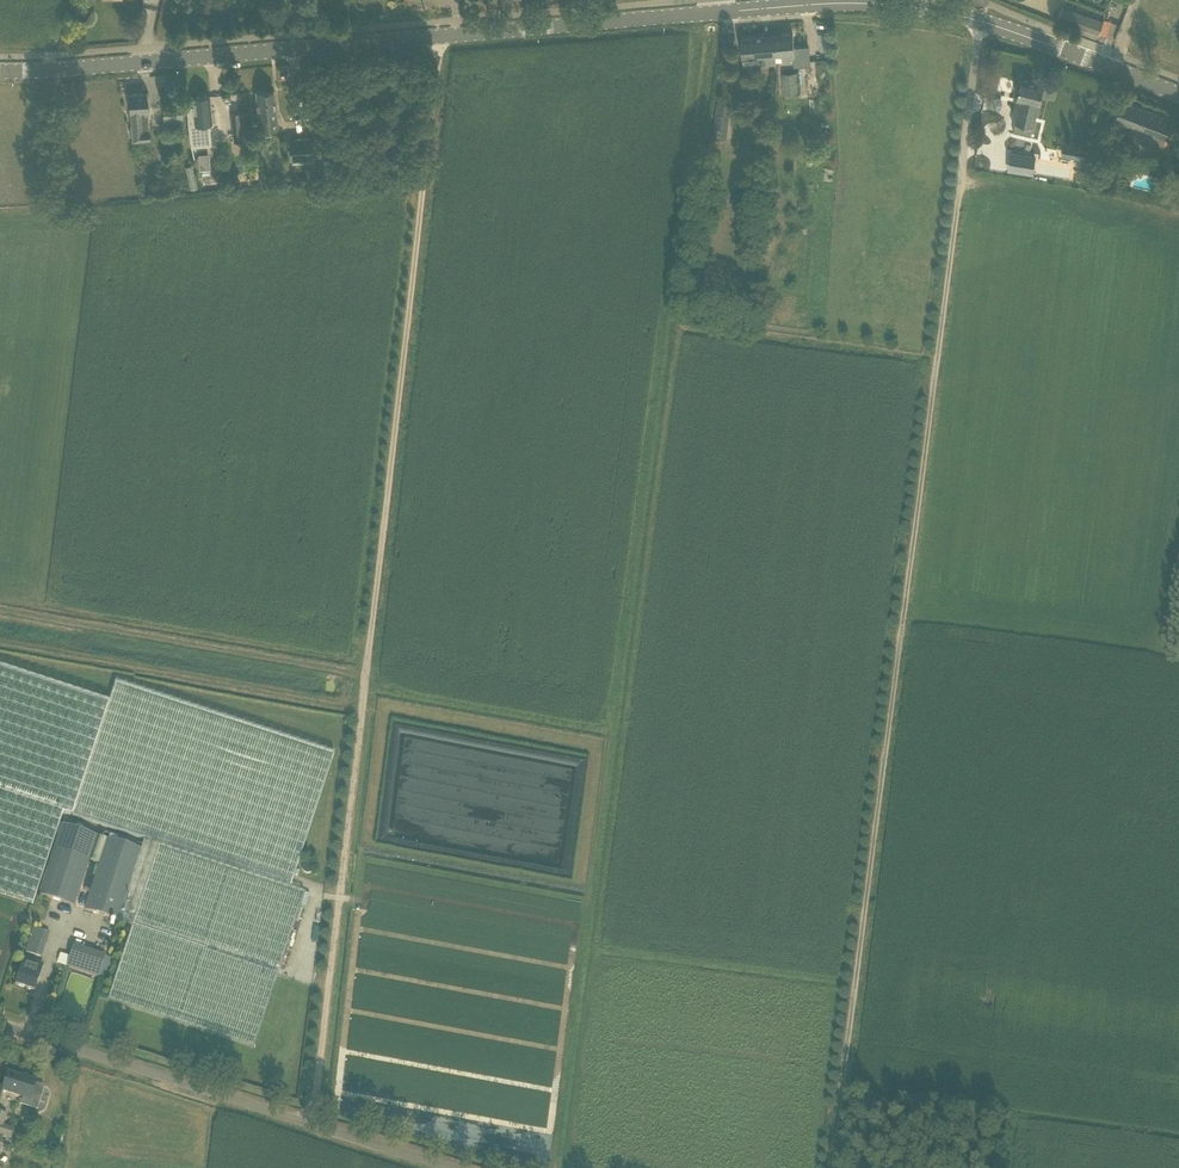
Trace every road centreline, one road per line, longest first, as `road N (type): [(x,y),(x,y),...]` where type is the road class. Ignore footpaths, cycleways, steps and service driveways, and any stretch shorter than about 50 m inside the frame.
road 1 (secondary): [(1178,96),(983,22),(831,2),(0,70)]
road 2 (track): [(987,3),(829,1167)]
road 3 (track): [(313,1119),(443,34)]
road 4 (unclassified): [(466,1167),(0,1022)]

